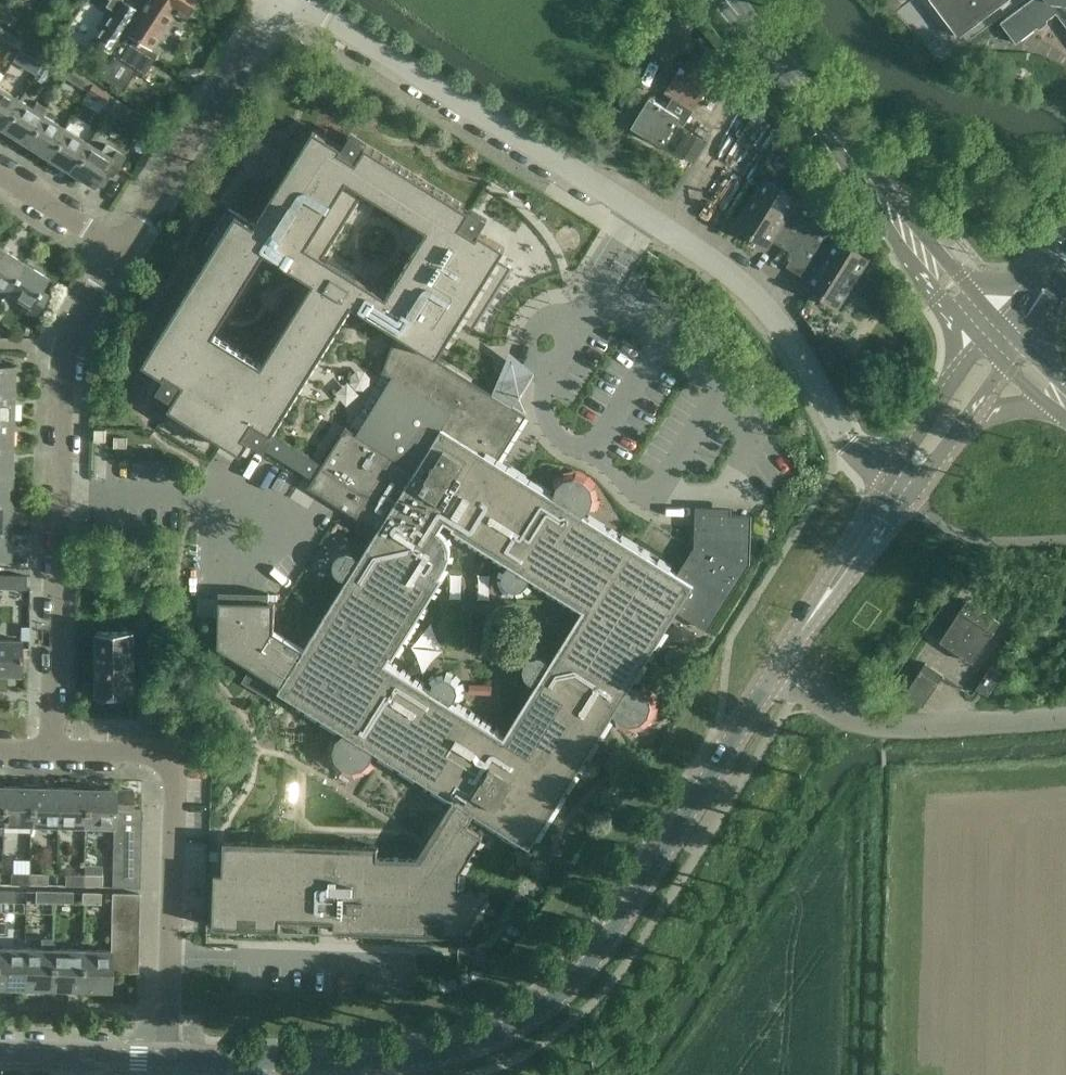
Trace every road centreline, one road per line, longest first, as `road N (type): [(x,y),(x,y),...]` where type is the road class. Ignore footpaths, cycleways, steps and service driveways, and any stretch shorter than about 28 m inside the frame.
road 1 (unclassified): [(897,495),(850,446),(792,337),(718,262),(305,0)]
road 2 (tertiary): [(381,1062),(429,1056),(508,1025),(592,958),(630,911),(775,670)]
road 3 (secondary): [(1008,347),(728,0)]
road 4 (residential): [(51,749),(149,751),(177,778),(172,1060)]
road 5 (unclassified): [(1065,717),(884,726),(846,719),(775,670)]
road 6 (residential): [(119,246),(283,0)]
road 7 (residential): [(57,497),(63,351),(119,246)]
road 8 (unclassified): [(51,749),(57,497)]
road 9 (tertiary): [(775,670),(897,495)]
road 10 (tertiary): [(172,1060),(381,1062)]
road 11 (tertiary): [(897,495),(1008,347)]
road 12 (residential): [(119,246),(0,173)]

